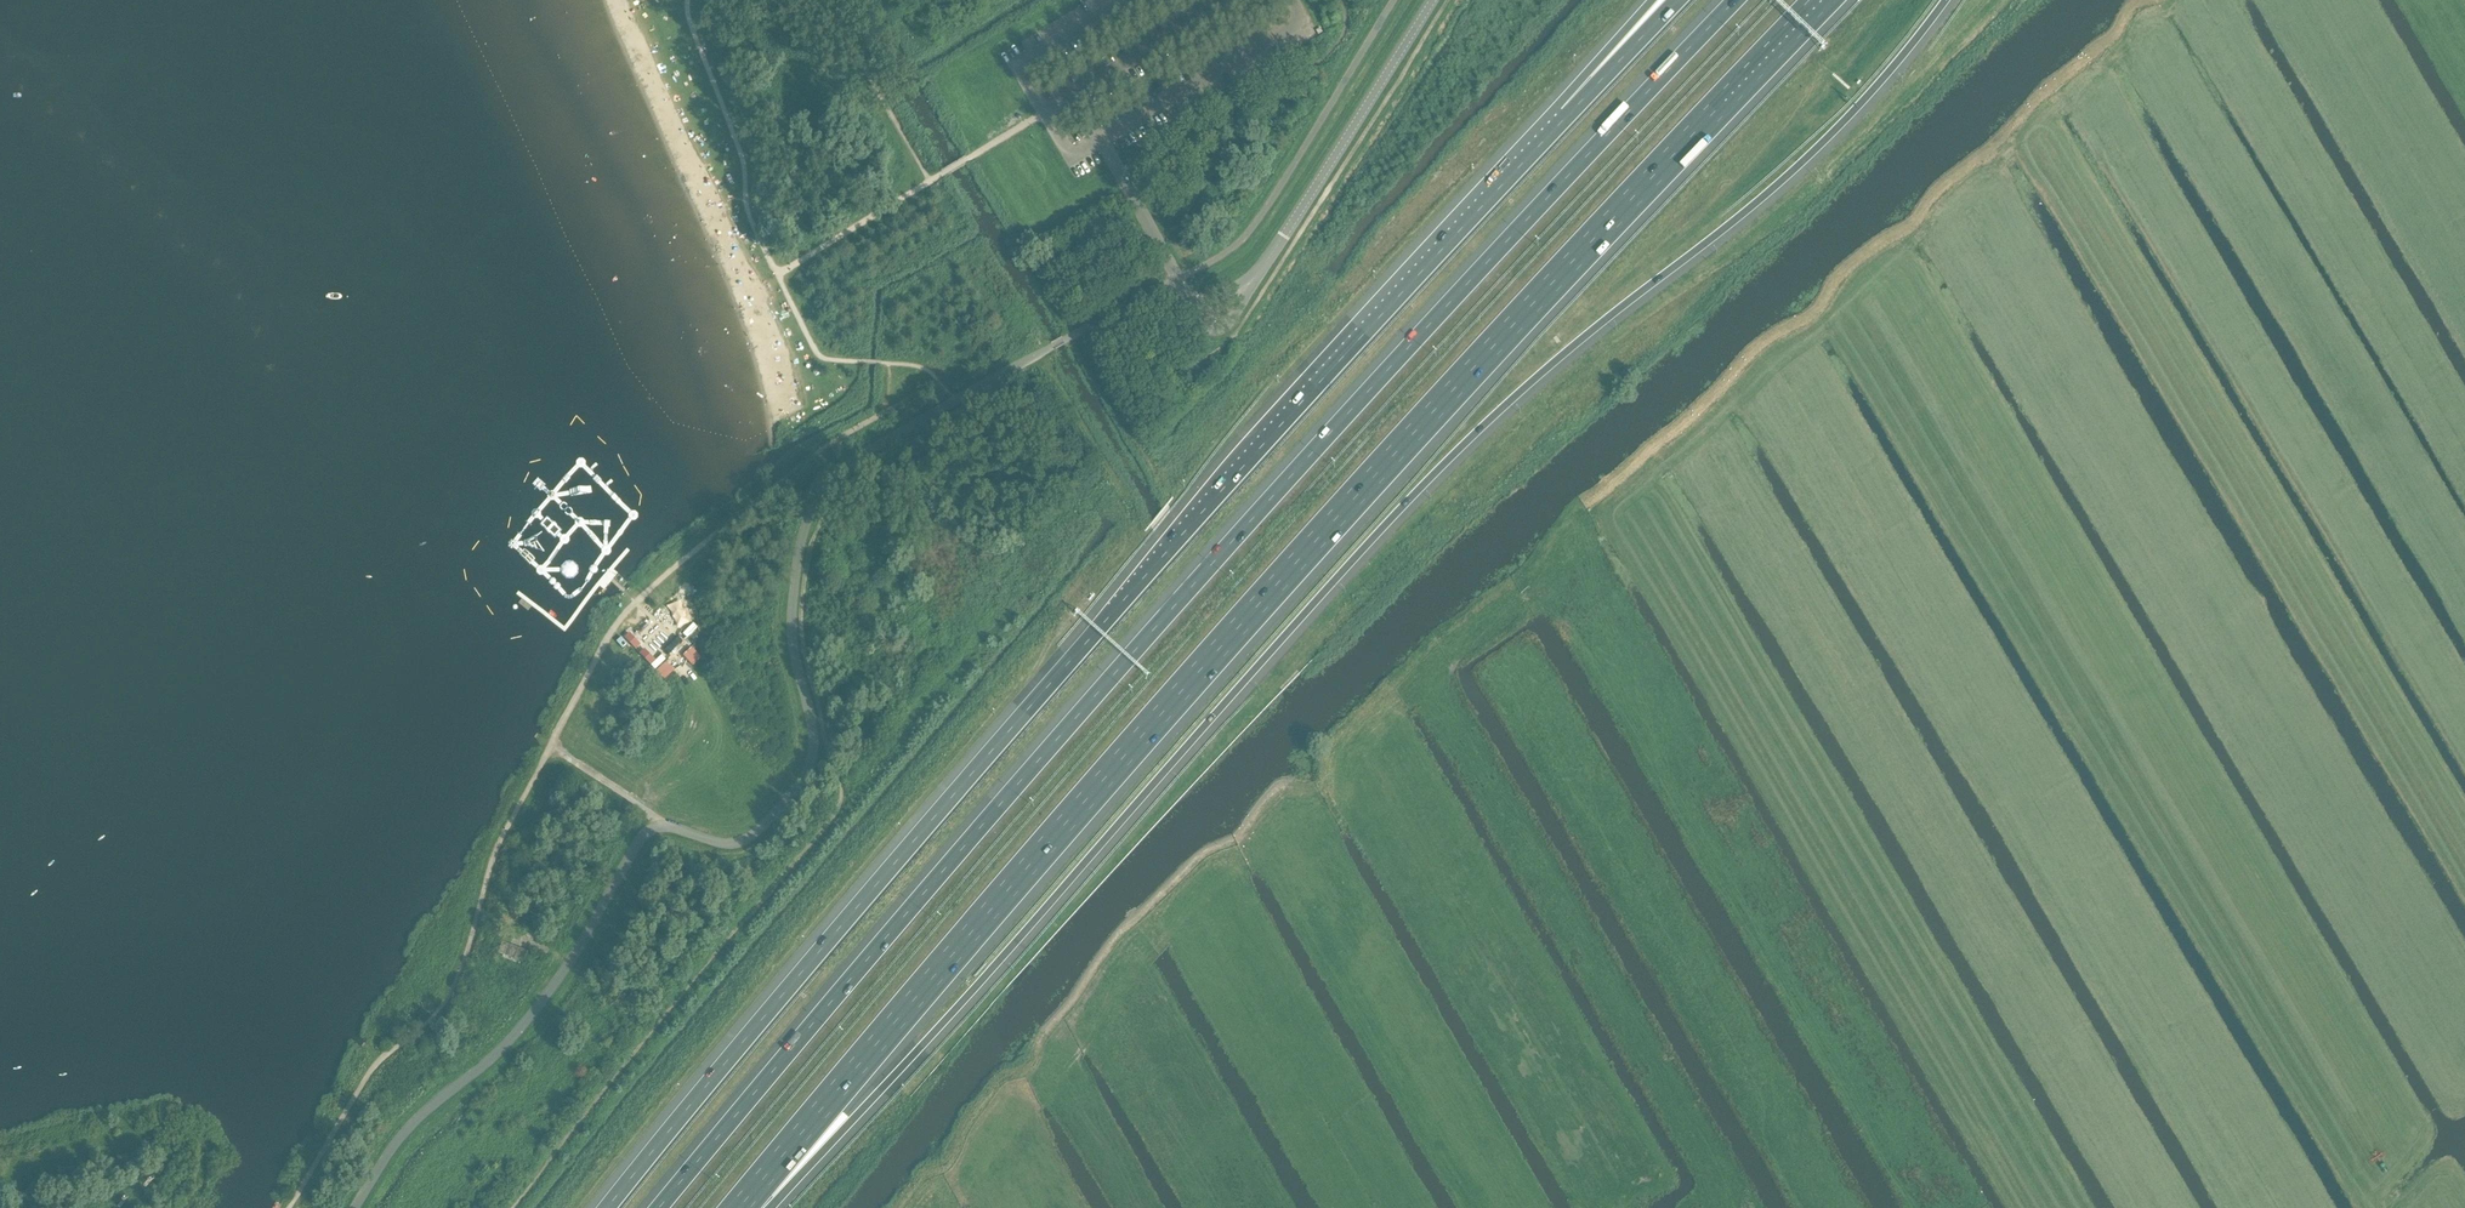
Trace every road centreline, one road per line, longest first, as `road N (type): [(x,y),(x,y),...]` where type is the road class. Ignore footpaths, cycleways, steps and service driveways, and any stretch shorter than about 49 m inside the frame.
road 1 (motorway): [(739,1207),(851,1121),(1441,466),(1586,337),(1782,180),(1877,85),(1945,0)]
road 2 (motorway): [(739,1207),(1265,597),(1823,0)]
road 3 (motorway): [(1737,0),(1168,613),(659,1207)]
road 4 (motorway): [(1567,116),(1011,726),(604,1207)]
road 5 (unclassified): [(1434,0),(1256,276)]
road 6 (unclassified): [(1190,303),(1112,157)]
road 7 (motorway): [(1677,0),(1567,116)]
road 8 (motorway): [(1658,0),(1567,116)]
road 9 (track): [(2401,0),(2464,109)]

